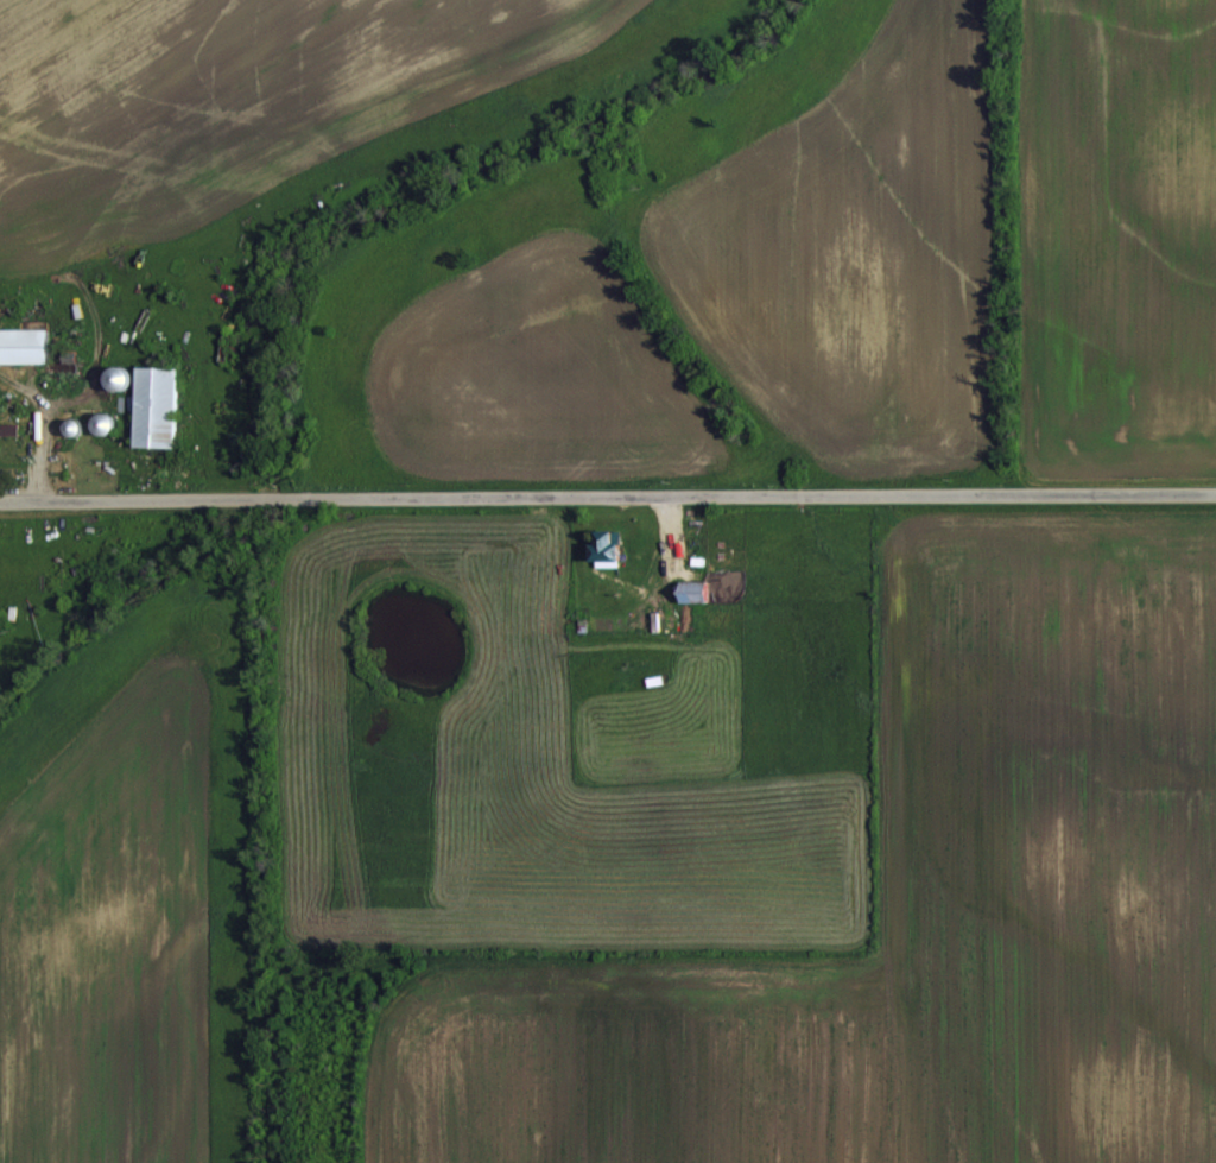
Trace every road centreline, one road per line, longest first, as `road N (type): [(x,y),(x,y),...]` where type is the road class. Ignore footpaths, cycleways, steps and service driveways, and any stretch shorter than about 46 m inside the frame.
road 1 (residential): [(1215,482),(0,498)]

